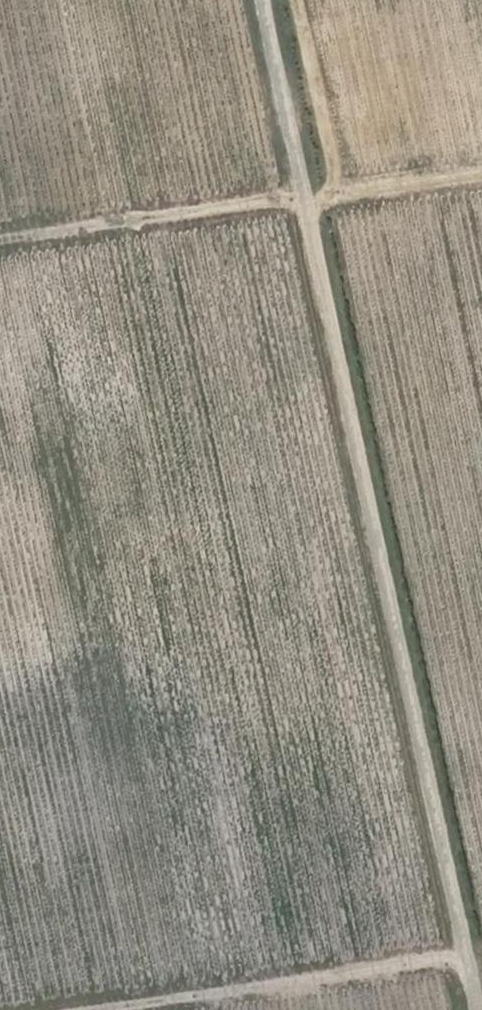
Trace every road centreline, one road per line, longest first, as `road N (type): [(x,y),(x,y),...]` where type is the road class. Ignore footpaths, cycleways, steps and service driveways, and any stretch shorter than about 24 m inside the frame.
road 1 (track): [(478,1009),(264,0)]
road 2 (track): [(481,172),(0,240)]
road 3 (track): [(97,1009),(481,955)]

